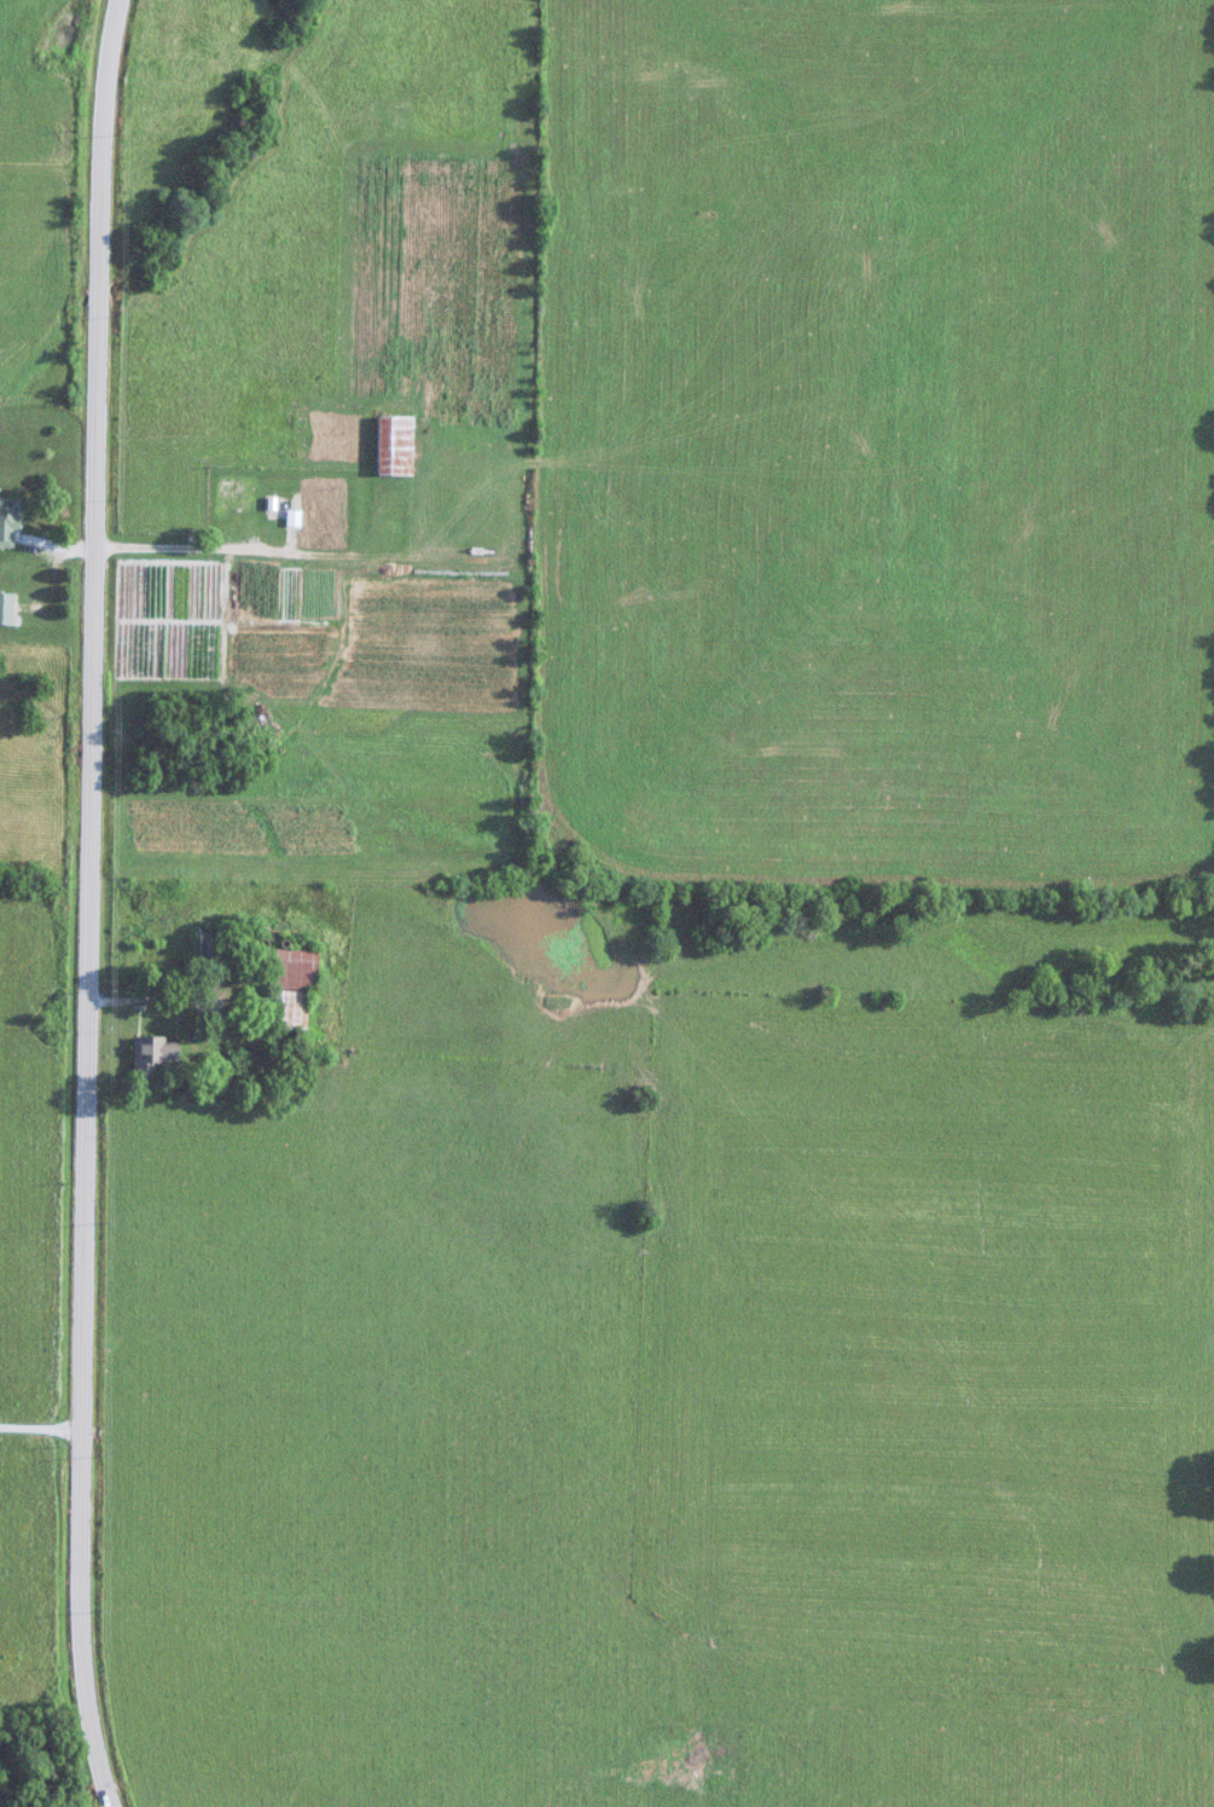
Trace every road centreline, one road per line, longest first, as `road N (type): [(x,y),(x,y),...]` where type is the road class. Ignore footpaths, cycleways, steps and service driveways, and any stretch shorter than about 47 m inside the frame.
road 1 (secondary): [(129,0),(116,77),(108,295),(92,1645),(98,1713),(123,1806)]

